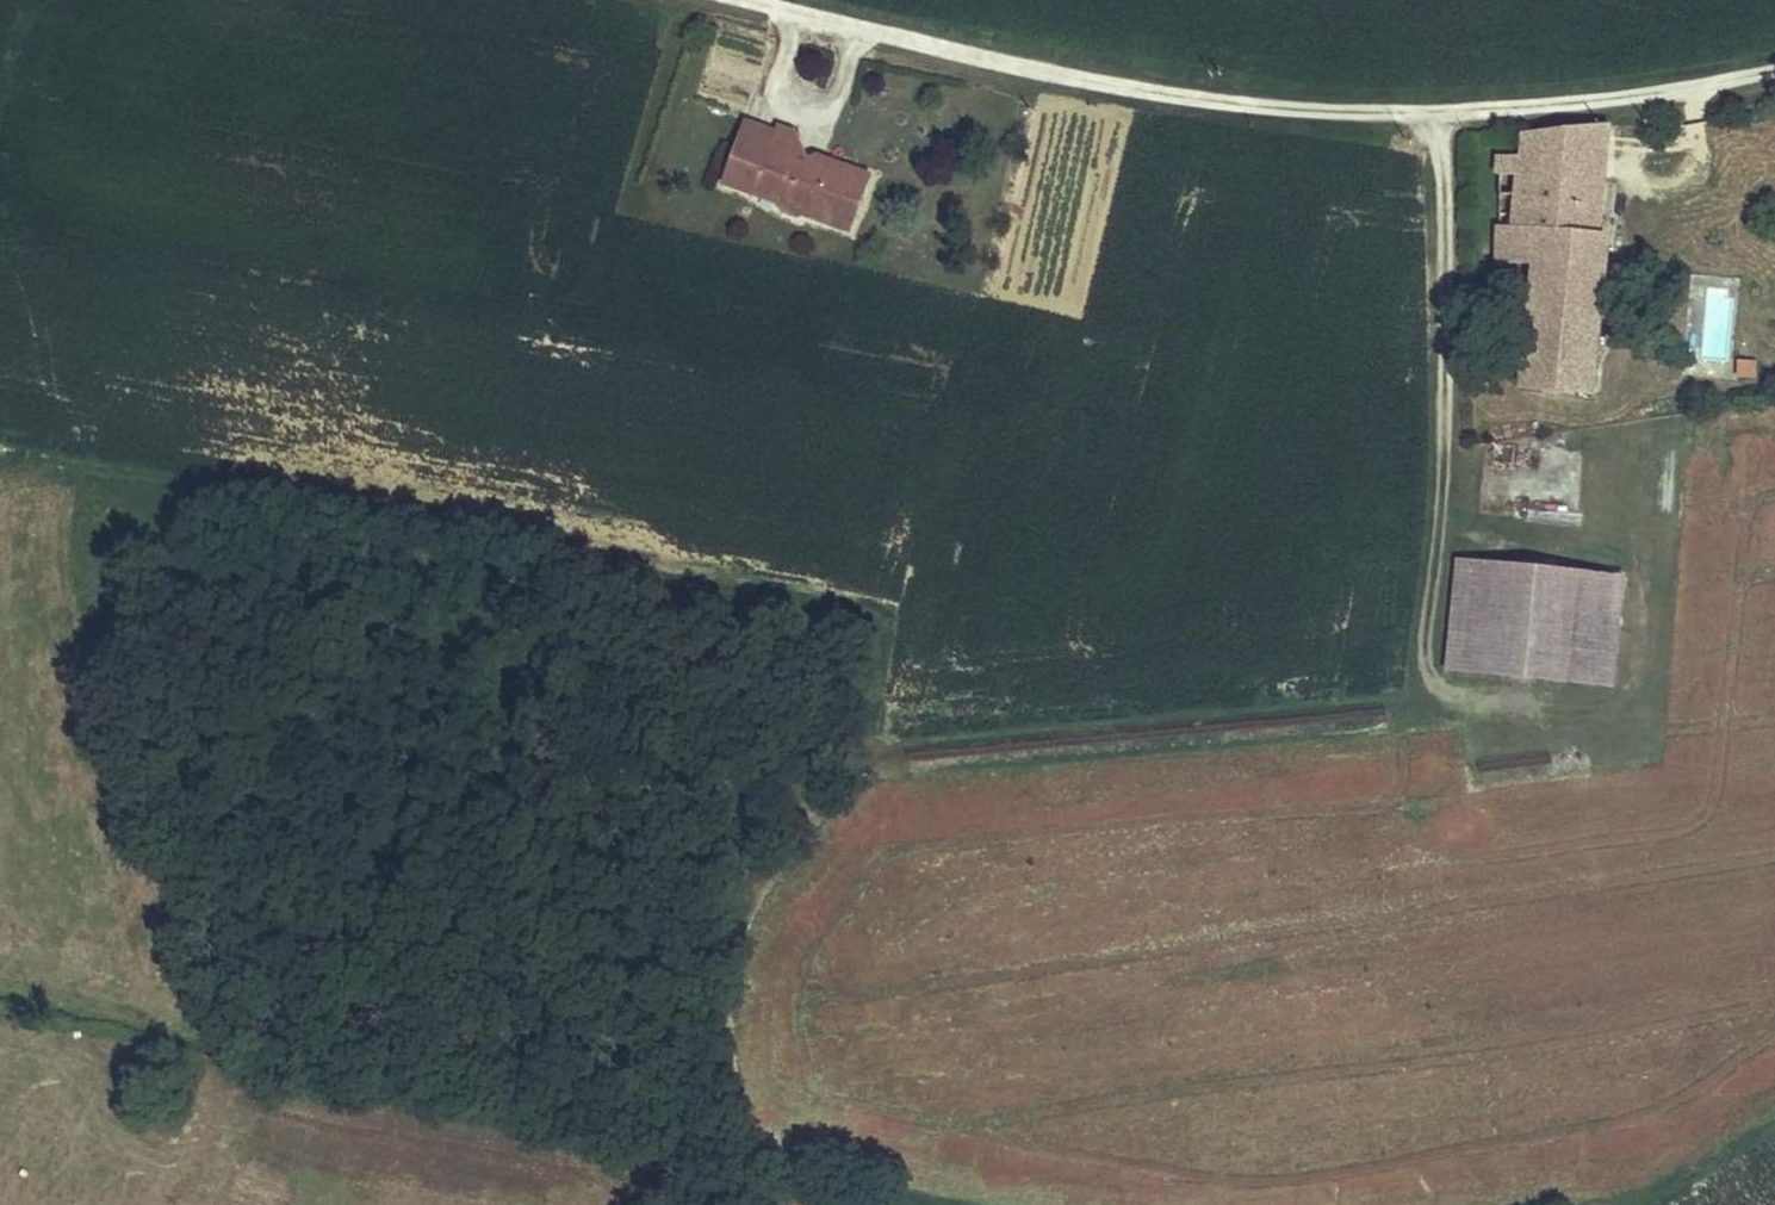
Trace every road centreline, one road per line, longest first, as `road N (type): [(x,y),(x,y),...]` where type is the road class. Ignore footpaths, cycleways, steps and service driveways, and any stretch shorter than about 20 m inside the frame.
road 1 (unclassified): [(1774,64),(1695,82),(1440,111),(1156,87),(762,0)]

